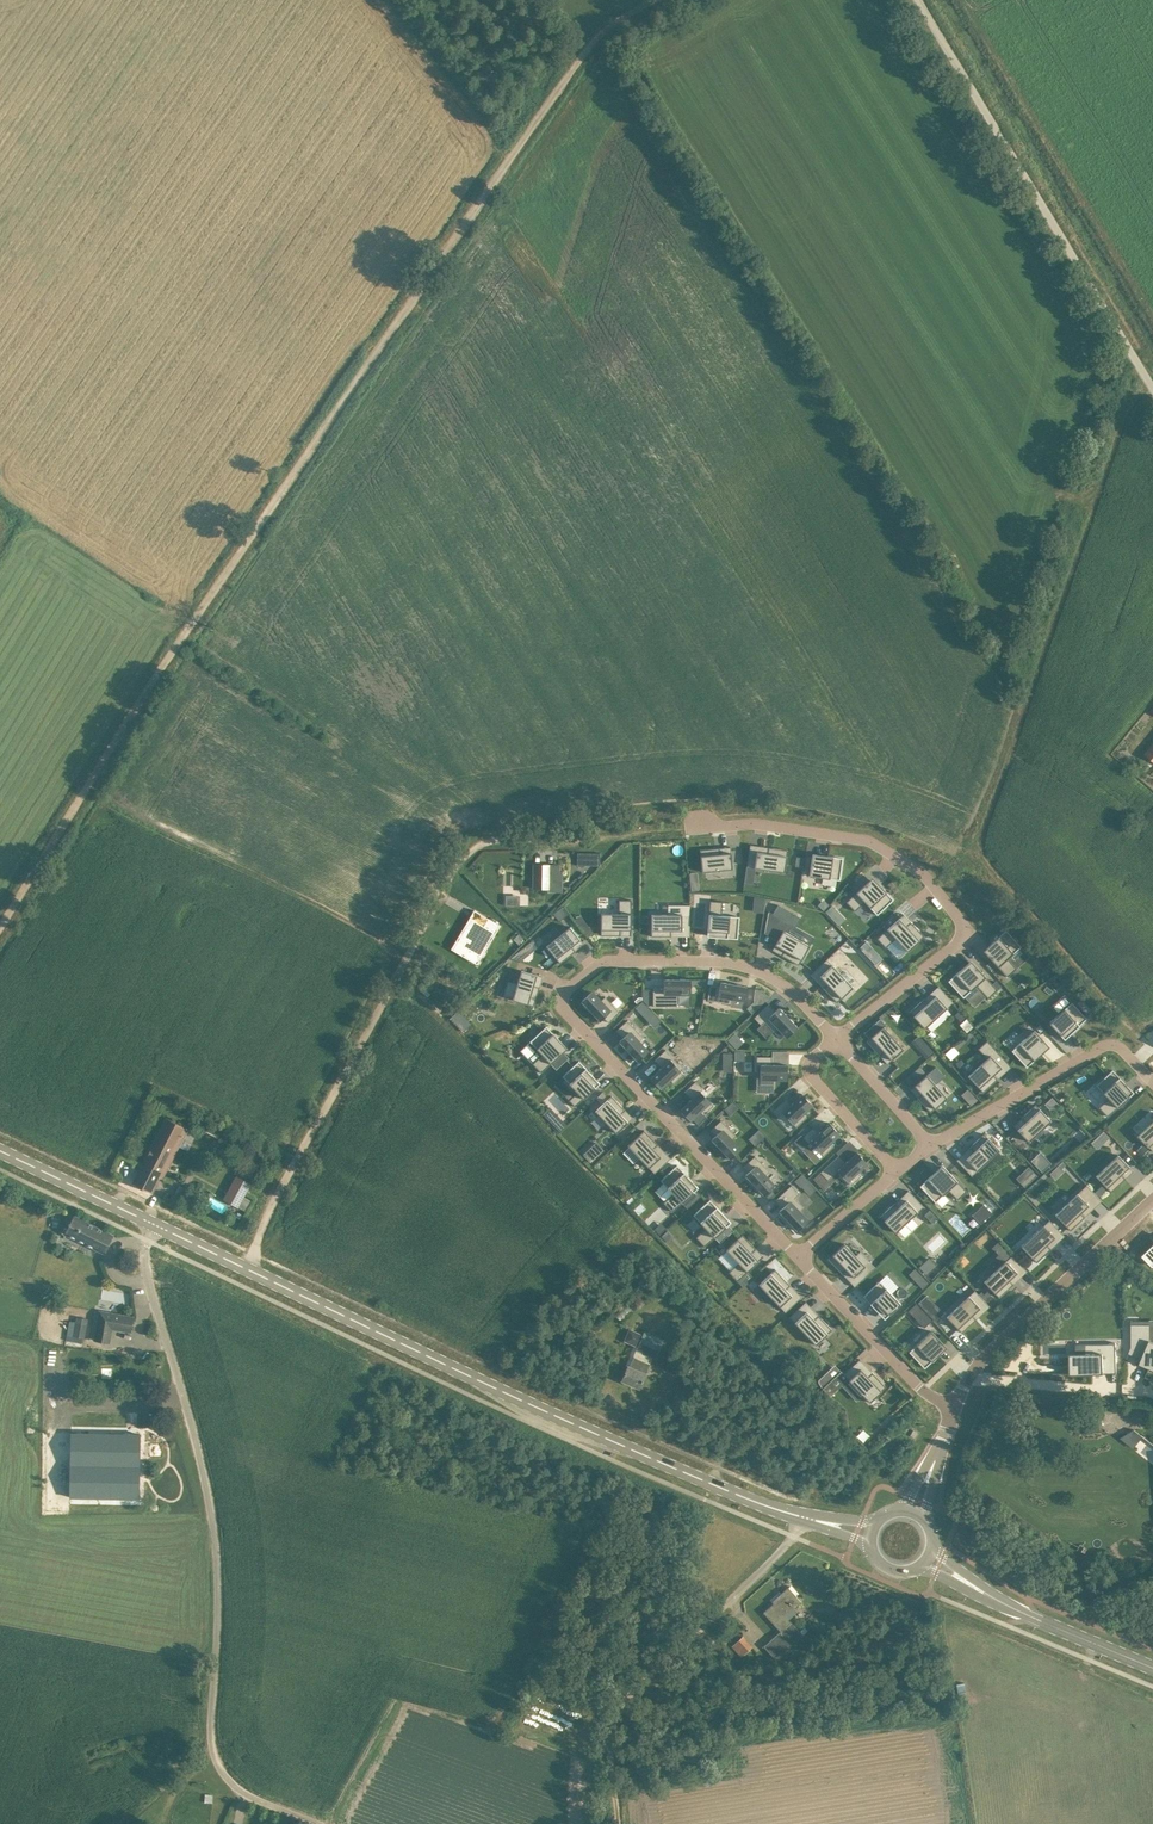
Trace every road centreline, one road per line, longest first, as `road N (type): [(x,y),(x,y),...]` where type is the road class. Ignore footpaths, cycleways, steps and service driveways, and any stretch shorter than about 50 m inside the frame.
road 1 (track): [(0,928),(144,694),(560,86),(590,44),(654,0)]
road 2 (secondary): [(803,1517),(537,1407),(155,1226)]
road 3 (residential): [(835,1040),(776,981),(725,961),(606,960),(564,993),(571,1019),(799,1258)]
road 4 (unclassified): [(318,1823),(254,1799),(215,1758),(218,1575),(193,1434),(144,1255),(155,1226)]
road 5 (track): [(642,832),(565,842),(502,838),(459,862),(261,1227),(250,1268)]
road 6 (track): [(1139,365),(975,849),(1016,897)]
road 7 (unclassified): [(1152,387),(918,0)]
road 8 (track): [(617,1823),(611,1733),(621,1707),(794,1536)]
road 9 (residential): [(970,933),(923,875),(868,841),(755,823),(701,825)]
road 10 (unclassified): [(954,1412),(976,1367),(1152,1198)]
road 11 (residential): [(1152,1083),(1108,1044),(930,1144)]
road 12 (residential): [(799,1258),(922,1390),(954,1412)]
road 13 (track): [(1016,897),(1143,1038)]
road 14 (secondary): [(1152,1667),(986,1593)]
road 15 (residential): [(895,1173),(811,1075),(810,1062),(835,1040)]
road 16 (residential): [(970,933),(835,1040)]
road 17 (secondary): [(155,1226),(0,1151)]
road 18 (residential): [(930,1144),(835,1040)]
road 19 (residential): [(895,1173),(799,1258)]

